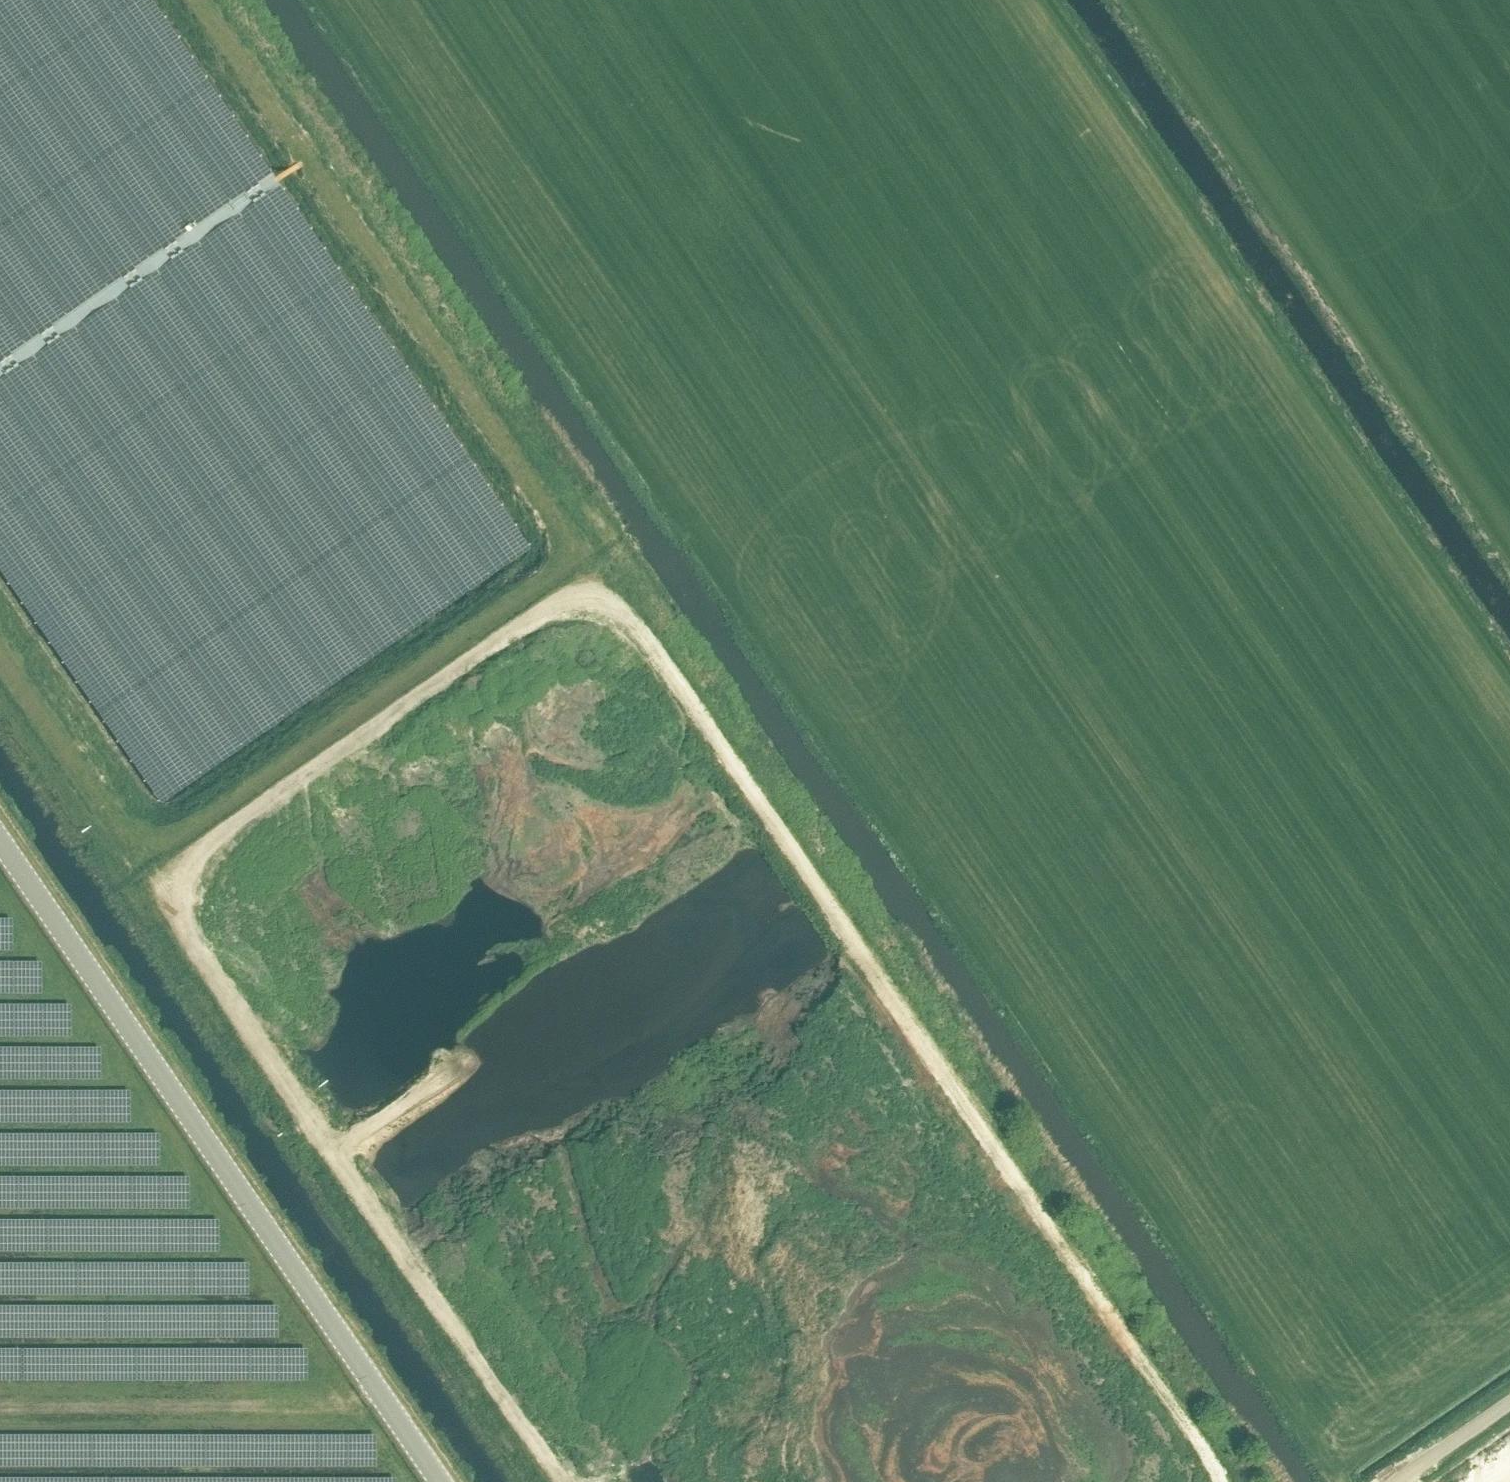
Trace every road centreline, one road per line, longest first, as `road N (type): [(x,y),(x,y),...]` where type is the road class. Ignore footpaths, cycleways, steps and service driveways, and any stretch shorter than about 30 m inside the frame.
road 1 (unclassified): [(1396,1481),(1509,1403)]

